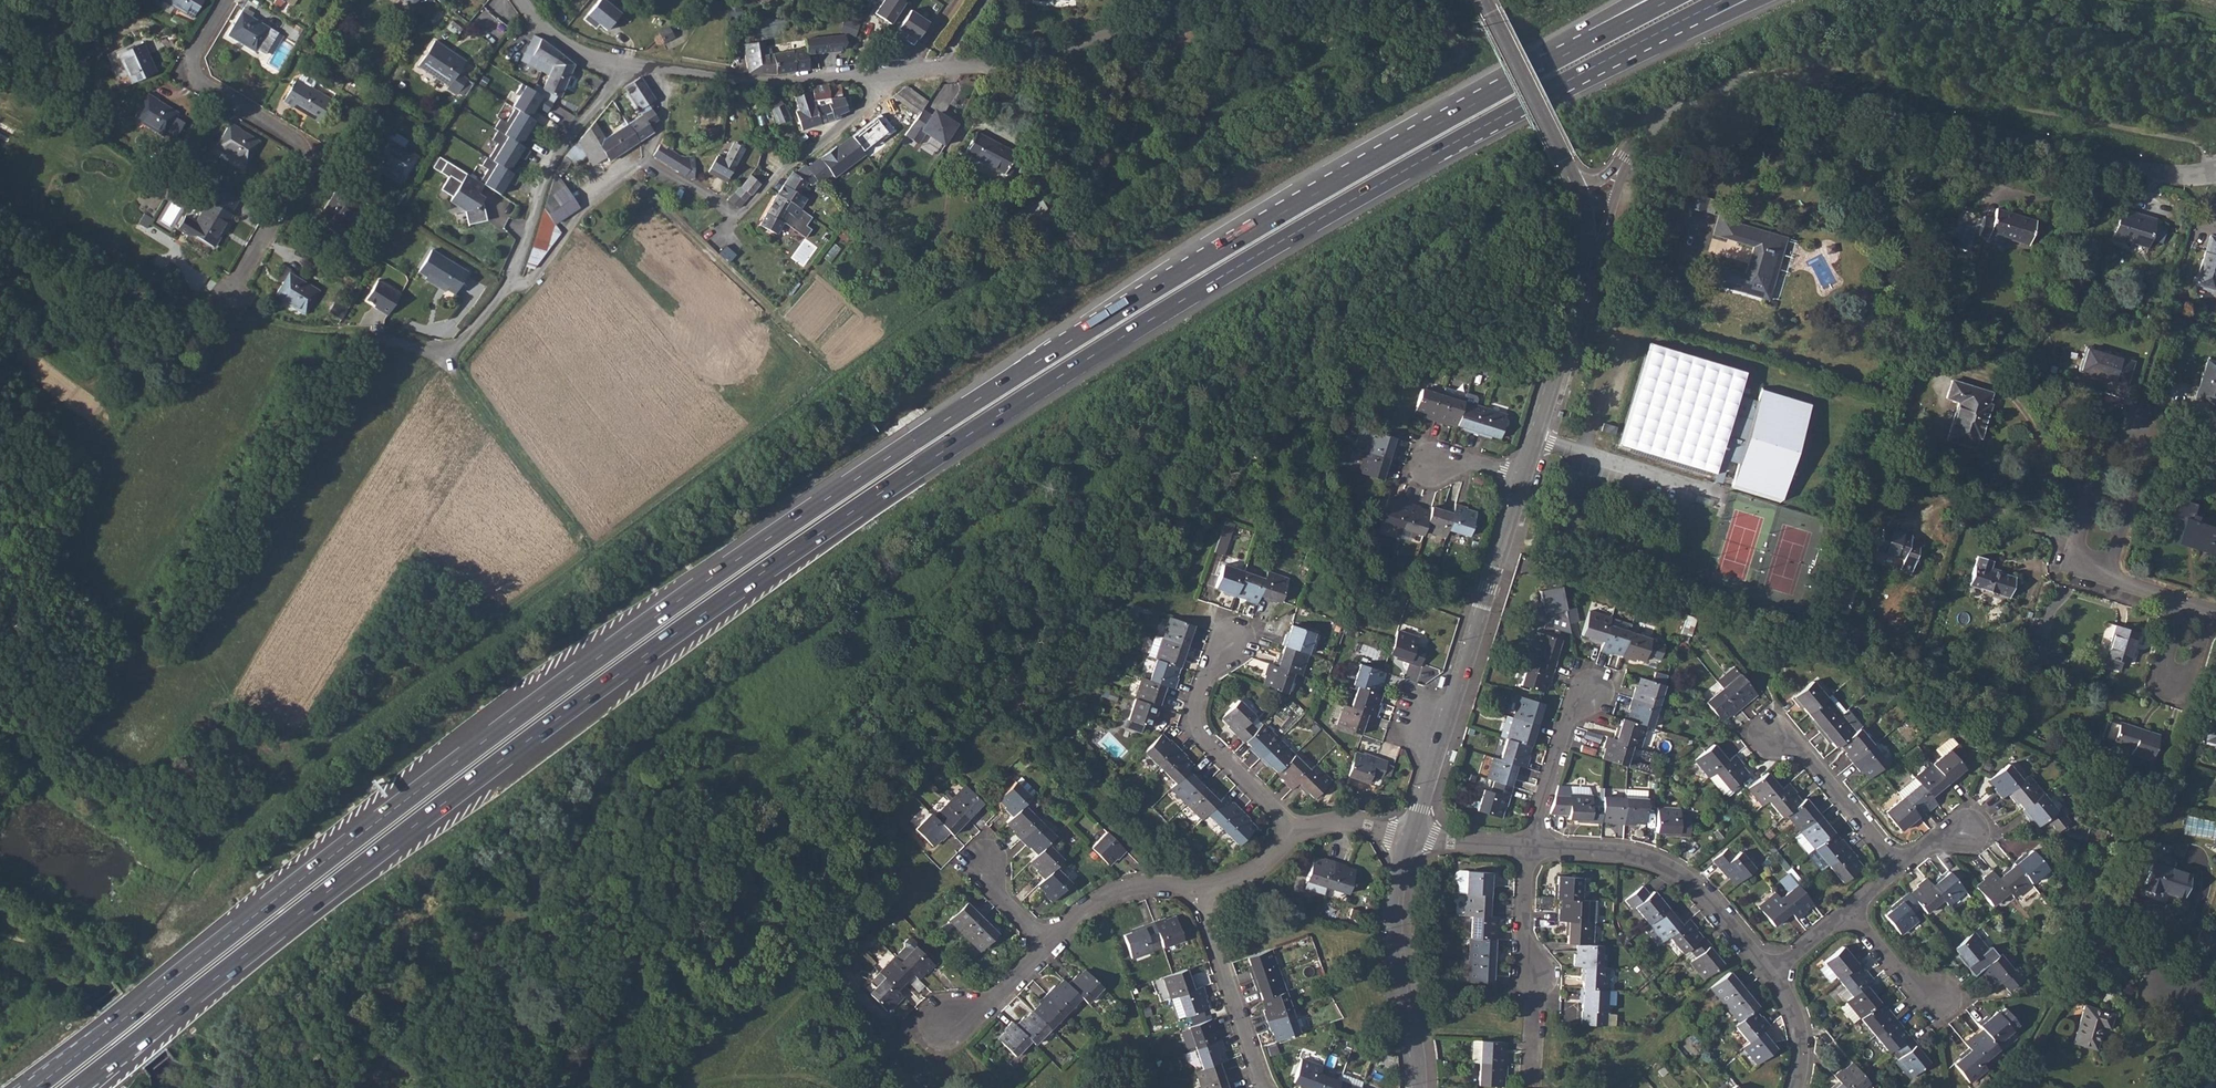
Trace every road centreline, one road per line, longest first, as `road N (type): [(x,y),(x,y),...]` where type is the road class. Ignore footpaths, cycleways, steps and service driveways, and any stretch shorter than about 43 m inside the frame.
road 1 (motorway): [(76,1087),(566,712),(921,465),(1312,223),(1695,13)]
road 2 (motorway): [(1580,46),(1217,251),(838,491),(478,747),(36,1087)]
road 3 (tertiary): [(1622,166),(1671,110),(1749,72),(1778,72),(2155,171),(2215,171)]
road 4 (residential): [(1173,0),(1077,44),(892,77),(778,83),(619,69)]
road 5 (residential): [(223,0),(196,43),(195,75),(295,138),(304,163),(299,184),(215,312)]
road 6 (tertiary): [(1407,837),(1522,475)]
road 7 (residential): [(2109,576),(2155,425),(2117,412),(2073,563)]
road 8 (unclassified): [(215,312),(437,354),(454,349),(509,286)]
road 9 (residential): [(1768,973),(1692,882),(1663,866),(1616,853),(1528,847)]
road 10 (tertiary): [(1417,1087),(1398,961),(1396,894),(1407,837)]
road 11 (residential): [(1236,635),(1211,667),(1196,707),(1199,735),(1295,833)]
road 12 (residential): [(619,69),(613,89),(555,159),(509,286)]
road 13 (residential): [(1531,1072),(1528,847)]
road 14 (tertiary): [(1522,475),(1589,263)]
road 15 (residential): [(2214,612),(2185,696),(2154,687),(2181,601)]
road 16 (residential): [(1265,1087),(1197,889)]
road 17 (tertiary): [(1577,188),(1485,0)]
road 18 (residential): [(1770,736),(1805,755),(1898,865)]
road 19 (residential): [(1197,889),(1137,883),(1095,898),(1045,946)]
road 20 (residential): [(1590,694),(1570,713),(1528,847)]
road 21 (residential): [(1945,1004),(1851,911)]
road 22 (residential): [(1045,946),(993,1001),(944,1022)]
road 23 (residential): [(619,69),(553,38),(522,0)]
road 24 (residential): [(1793,1087),(1799,1035),(1768,973)]
road 25 (residential): [(1528,847),(1407,837)]

